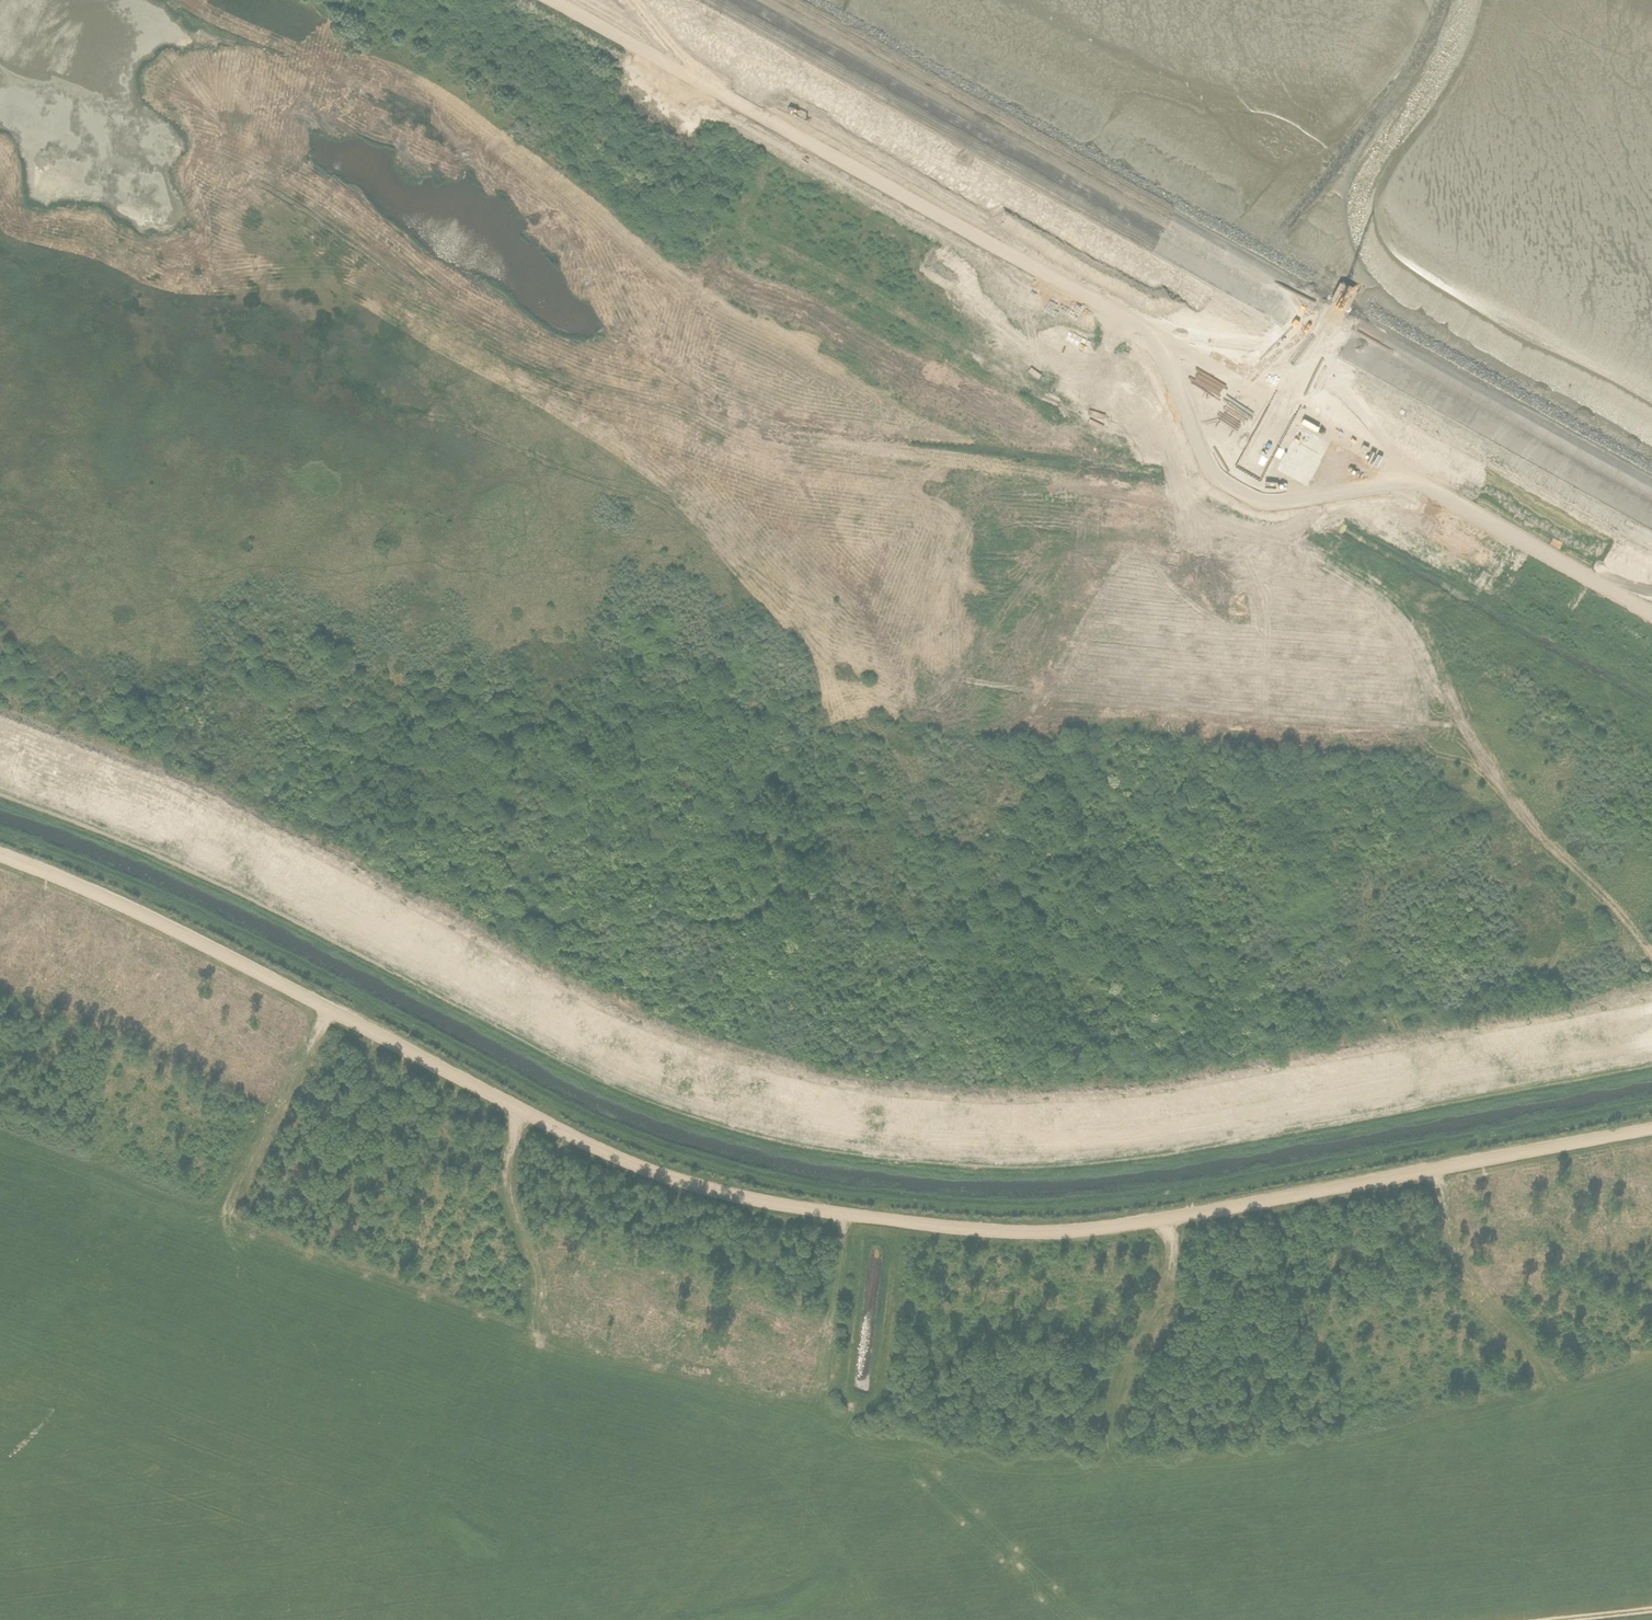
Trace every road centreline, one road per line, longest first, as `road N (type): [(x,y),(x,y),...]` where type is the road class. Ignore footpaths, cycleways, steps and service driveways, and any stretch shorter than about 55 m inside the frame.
road 1 (track): [(1651,1126),(1124,1222),(993,1229),(831,1212),(615,1153),(150,915),(0,854)]
road 2 (track): [(1651,492),(768,0)]

